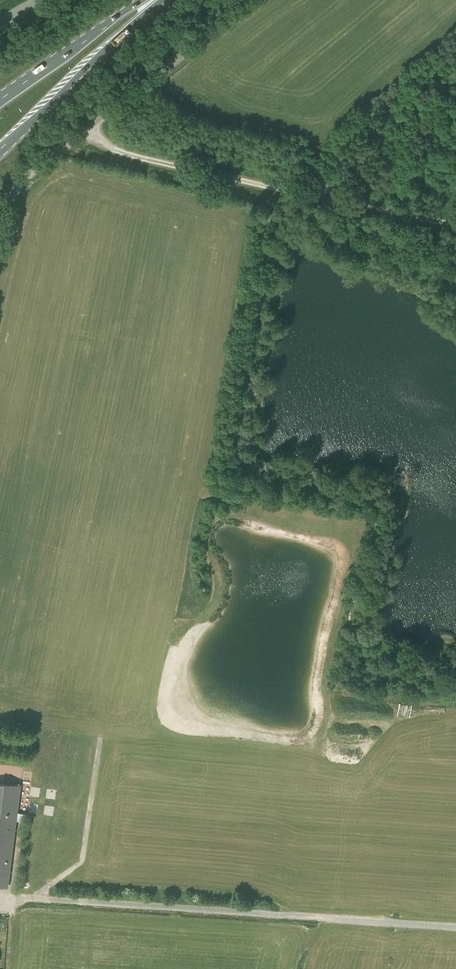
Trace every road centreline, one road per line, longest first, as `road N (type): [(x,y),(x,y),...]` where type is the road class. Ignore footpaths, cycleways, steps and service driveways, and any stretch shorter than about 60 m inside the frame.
road 1 (unclassified): [(254,0),(15,189)]
road 2 (primary): [(0,151),(163,0)]
road 3 (track): [(275,187),(119,152),(88,128)]
road 4 (track): [(455,223),(275,187)]
road 5 (primary): [(142,0),(0,100)]

